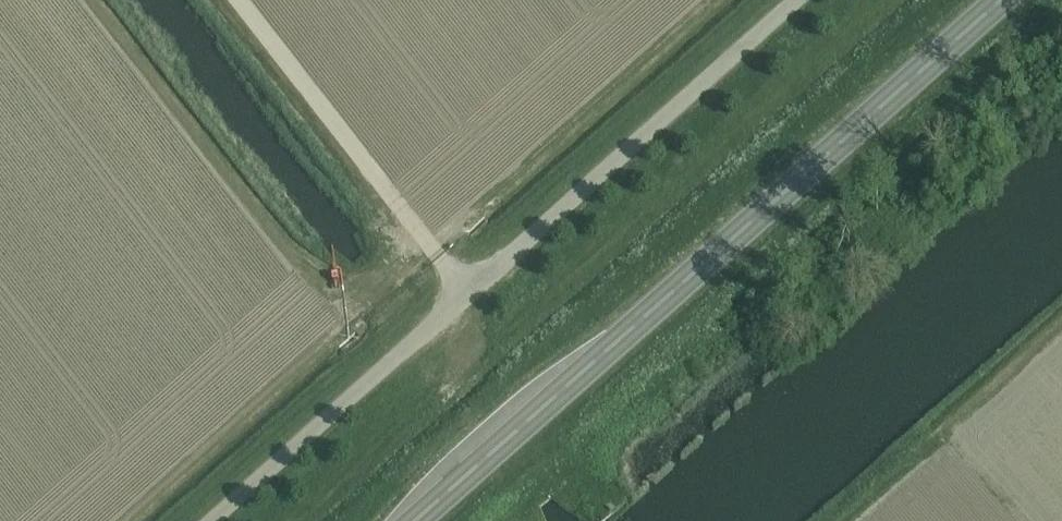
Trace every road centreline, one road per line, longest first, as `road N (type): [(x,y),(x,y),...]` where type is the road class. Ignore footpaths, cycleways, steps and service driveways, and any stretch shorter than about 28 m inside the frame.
road 1 (unclassified): [(208,520),(798,0)]
road 2 (trunk): [(414,520),(1001,0)]

